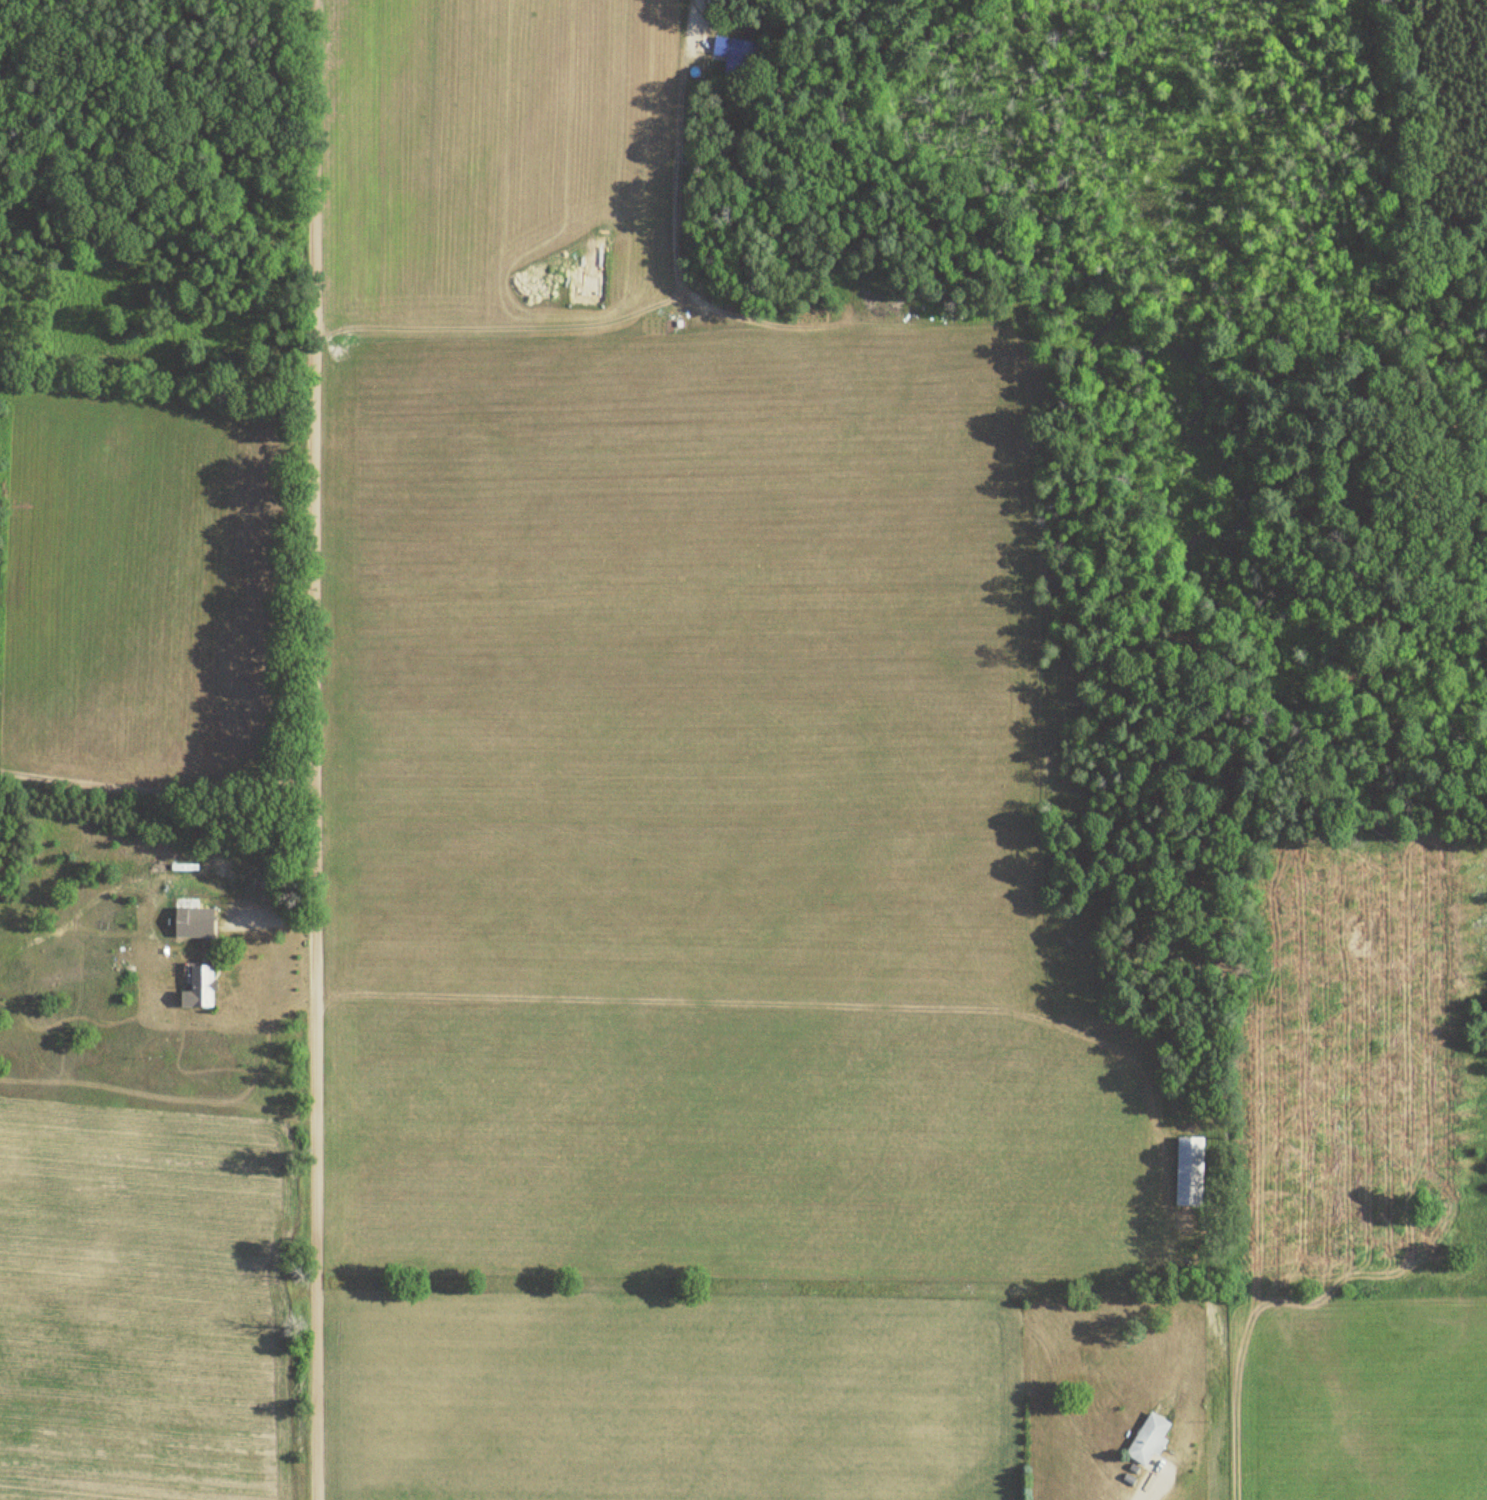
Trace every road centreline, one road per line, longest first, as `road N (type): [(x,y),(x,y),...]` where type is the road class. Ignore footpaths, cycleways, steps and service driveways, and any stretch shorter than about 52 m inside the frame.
road 1 (residential): [(323,1499),(314,0)]

